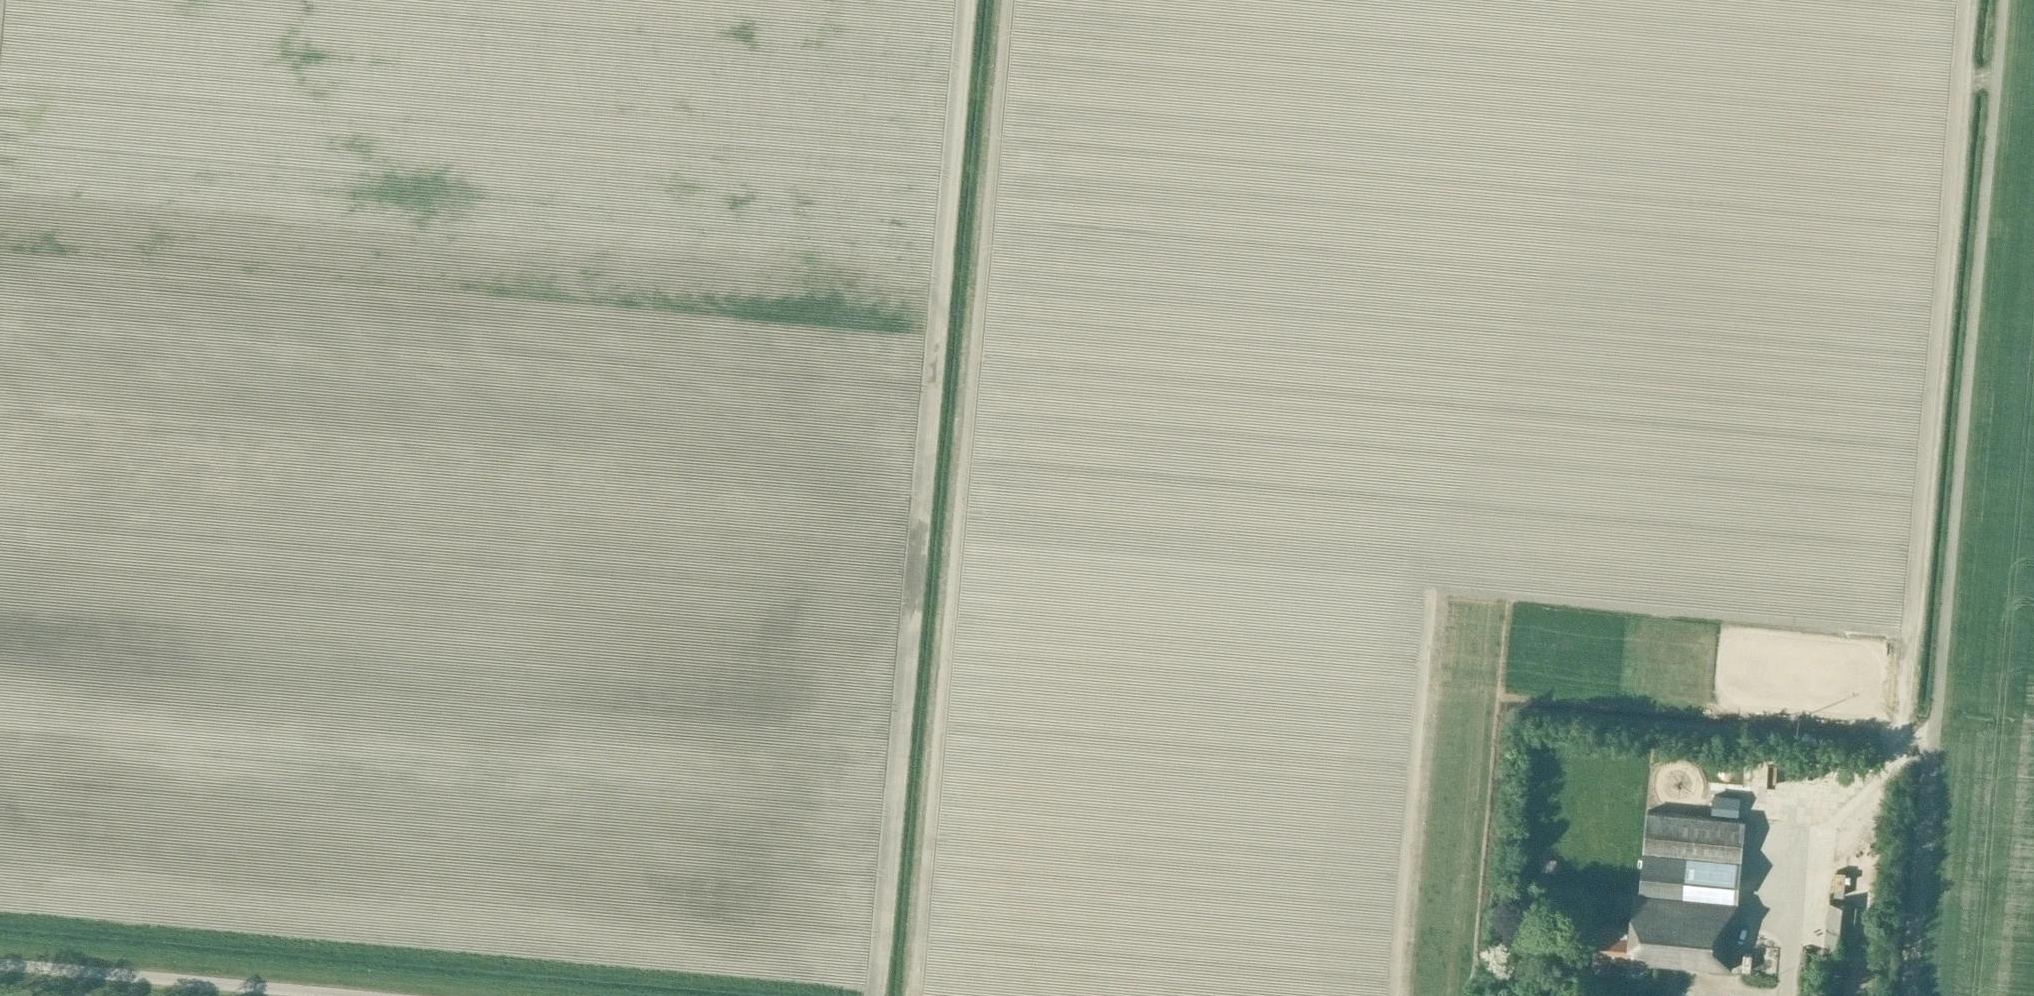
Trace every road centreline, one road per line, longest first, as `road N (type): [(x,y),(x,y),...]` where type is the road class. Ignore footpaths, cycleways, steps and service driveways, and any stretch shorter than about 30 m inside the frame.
road 1 (unclassified): [(285,995),(0,970)]

